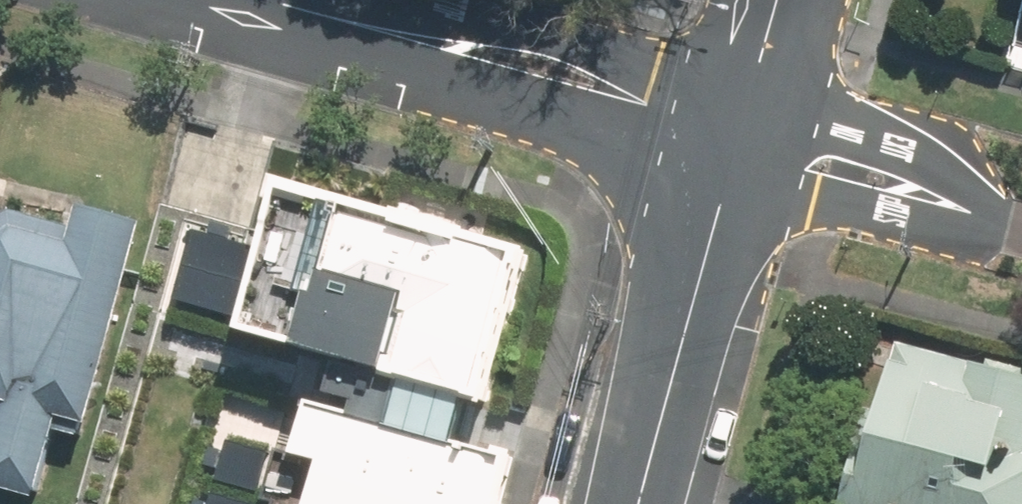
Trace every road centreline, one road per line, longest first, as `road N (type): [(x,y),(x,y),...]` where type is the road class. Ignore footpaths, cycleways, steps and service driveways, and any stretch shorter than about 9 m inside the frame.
road 1 (secondary): [(393,30),(523,32),(751,98)]
road 2 (secondary): [(729,172),(498,92),(393,30)]
road 3 (secondary): [(729,172),(640,503)]
road 4 (residential): [(751,98),(900,150),(1008,224)]
road 5 (residential): [(1008,224),(968,234),(795,197),(729,172)]
road 6 (secondary): [(261,0),(393,30)]

